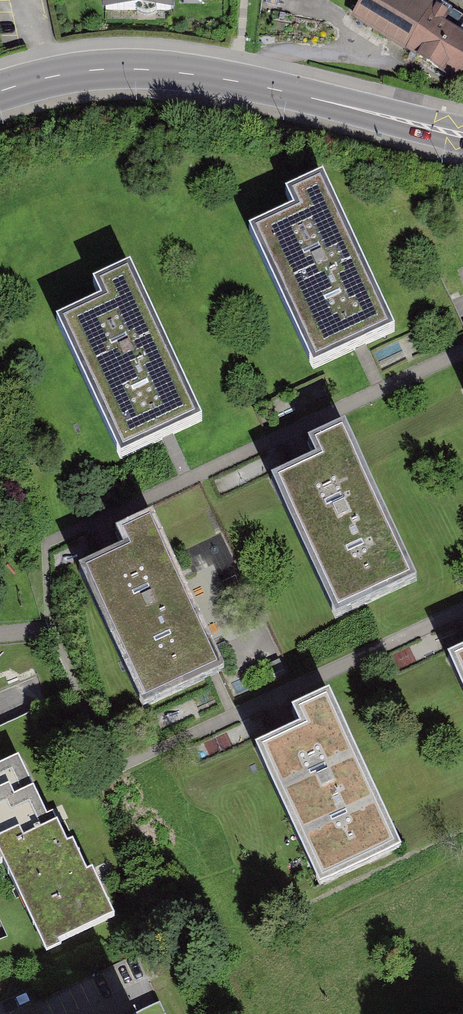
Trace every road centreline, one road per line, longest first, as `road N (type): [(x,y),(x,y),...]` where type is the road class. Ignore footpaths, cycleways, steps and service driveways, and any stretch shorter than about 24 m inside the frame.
road 1 (tertiary): [(0,92),(117,69),(198,73),(462,136)]

